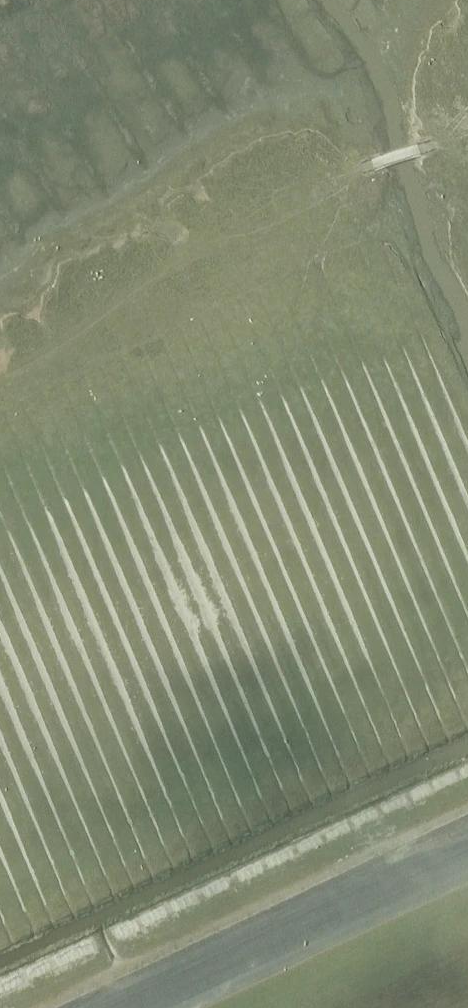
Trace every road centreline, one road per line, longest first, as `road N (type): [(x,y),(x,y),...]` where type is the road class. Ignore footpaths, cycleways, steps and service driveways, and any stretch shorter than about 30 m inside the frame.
road 1 (track): [(184,1007),(467,874)]

